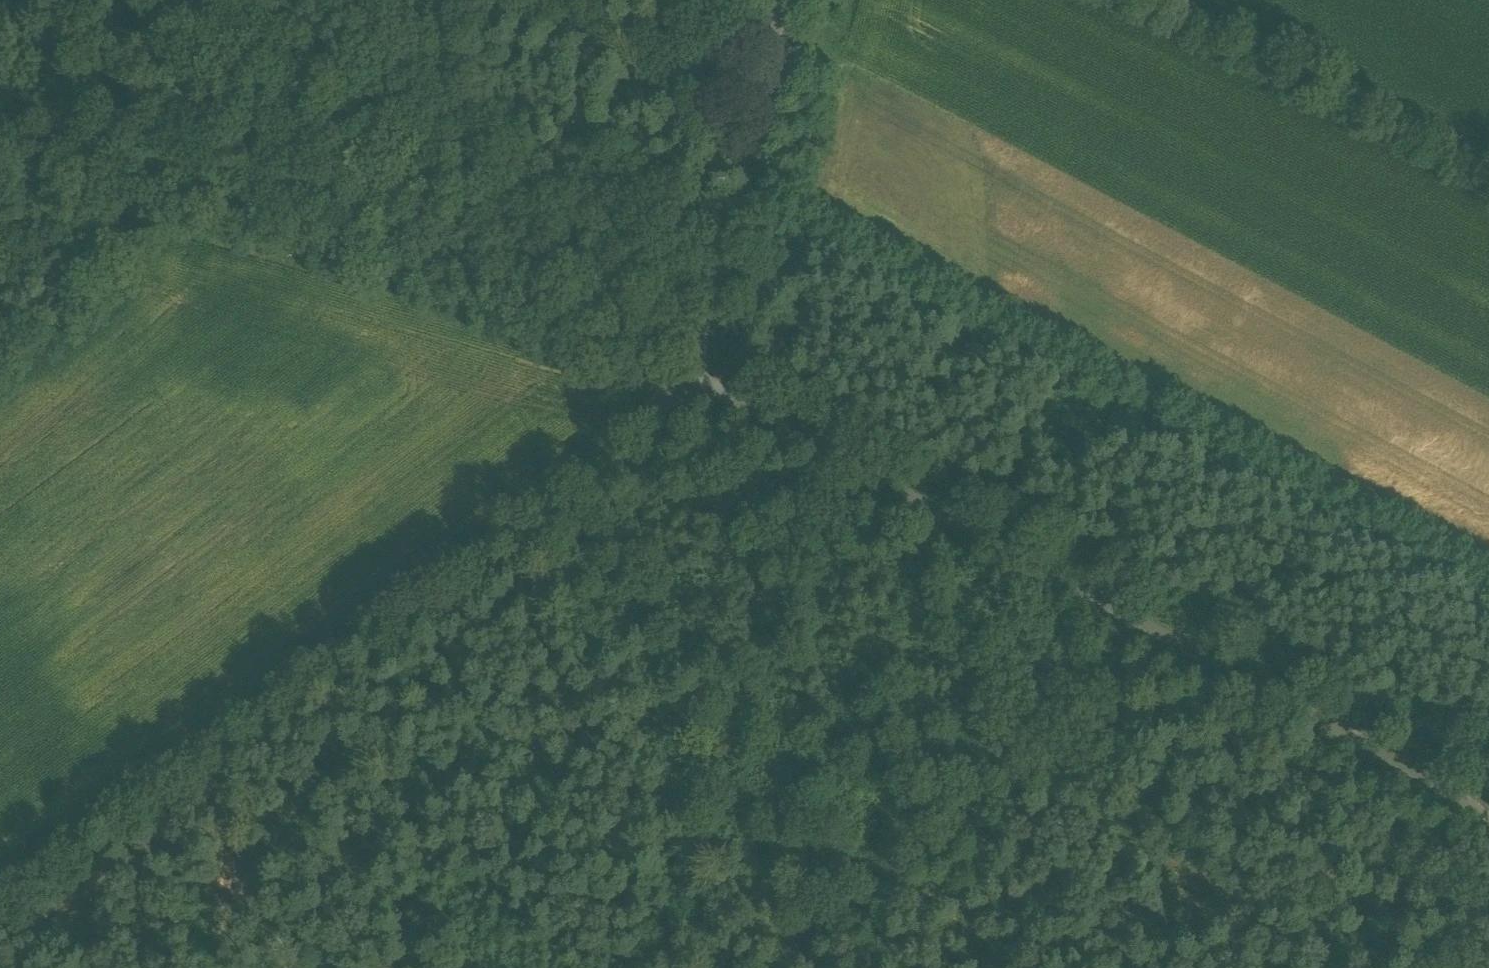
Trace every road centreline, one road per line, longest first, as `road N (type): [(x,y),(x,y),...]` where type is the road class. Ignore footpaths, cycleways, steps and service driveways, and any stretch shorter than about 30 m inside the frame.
road 1 (unclassified): [(694,374),(1422,776),(1488,846)]
road 2 (unclassified): [(0,891),(694,374)]
road 3 (unclassified): [(807,0),(694,374)]

